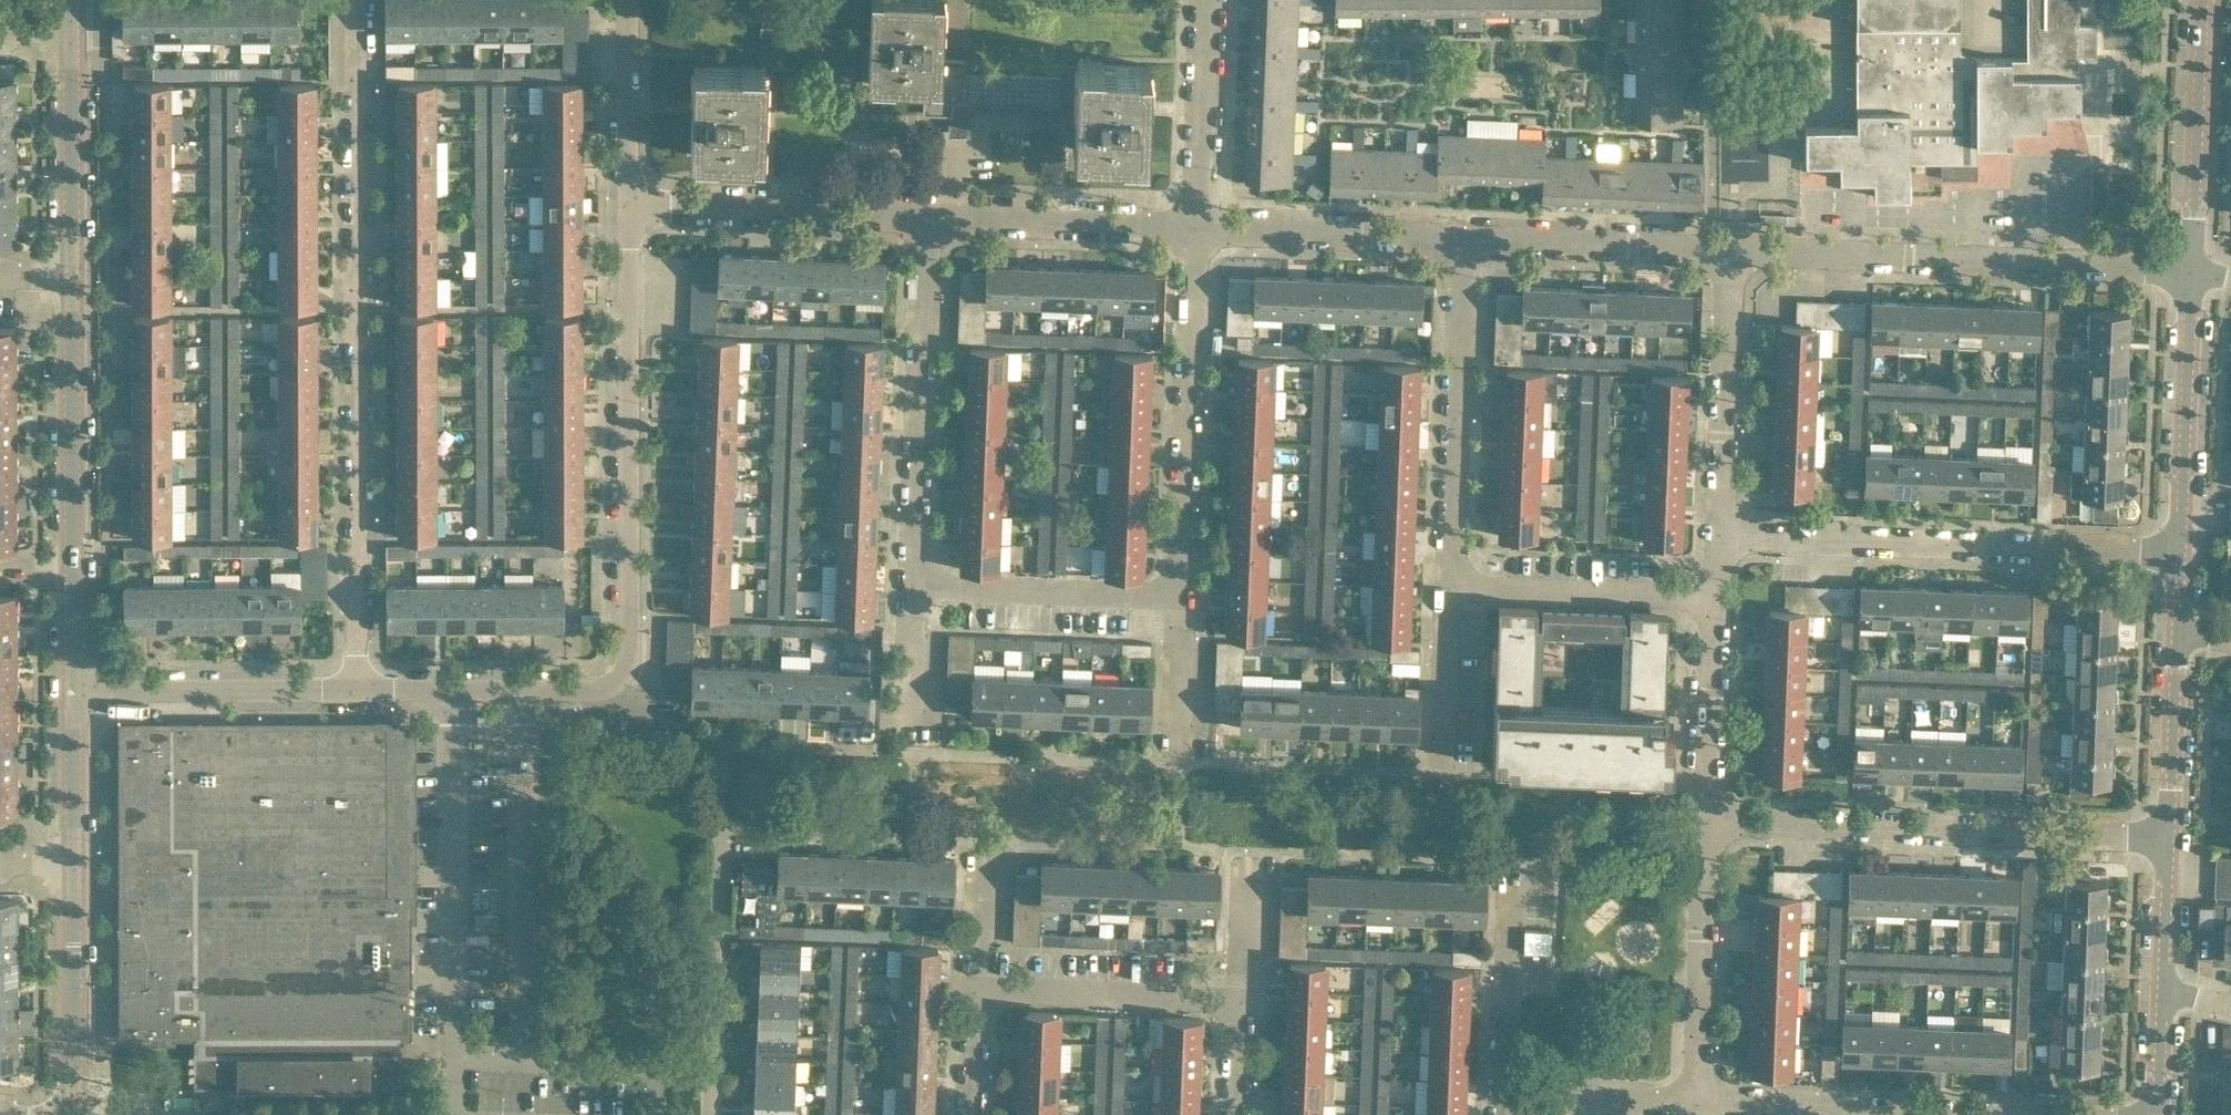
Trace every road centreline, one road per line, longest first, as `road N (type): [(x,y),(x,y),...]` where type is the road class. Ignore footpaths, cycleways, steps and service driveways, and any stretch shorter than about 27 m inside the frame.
road 1 (residential): [(358,689),(605,687),(626,672),(625,208)]
road 2 (residential): [(358,689),(360,0)]
road 3 (residential): [(2169,835),(1706,819)]
road 4 (residential): [(2179,550),(1718,531)]
road 5 (residential): [(2189,266),(1730,249)]
road 6 (tertiary): [(72,685),(72,274)]
road 7 (residential): [(1190,599),(1206,229)]
road 8 (residential): [(920,587),(933,219)]
road 9 (residential): [(1449,587),(1472,239)]
road 10 (residential): [(933,219),(625,208)]
road 11 (residential): [(1698,1105),(1706,819)]
road 12 (residential): [(72,685),(358,689)]
road 13 (tertiary): [(2179,550),(2189,266)]
road 14 (residential): [(1718,531),(1730,249)]
road 15 (residential): [(1974,1114),(1698,1105)]
road 16 (residential): [(1206,229),(933,219)]
road 17 (residential): [(920,587),(1190,599)]
road 18 (residential): [(1717,599),(1449,587)]
road 19 (tertiary): [(2189,266),(2199,0)]
road 20 (residential): [(1472,239),(1206,229)]
road 21 (residential): [(1239,1000),(975,993)]
road 22 (residential): [(1730,249),(1472,239)]
road 23 (tertiary): [(72,1114),(72,861)]
road 24 (tertiary): [(72,274),(71,28)]
road 25 (residential): [(1503,1096),(1510,861)]
road 26 (residential): [(1206,229),(1216,0)]
road 27 (residential): [(1706,819),(1717,599)]
road 28 (residential): [(625,208),(626,0)]
road 29 (tertiary): [(2169,835),(2176,629)]
road 30 (residential): [(1698,1105),(1503,1096)]
road 31 (residential): [(1441,773),(1449,587)]
road 32 (tertiary): [(72,861),(72,685)]
road 33 (residential): [(913,752),(920,587)]
road 34 (residential): [(1184,763),(1190,599)]
road 35 (tertiary): [(2163,991),(2169,835)]
road 36 (residential): [(975,993),(981,840)]
road 37 (residential): [(1239,1000),(1245,857)]
road 38 (tertiary): [(2156,1114),(2163,991)]
road 39 (residential): [(970,1114),(975,993)]

